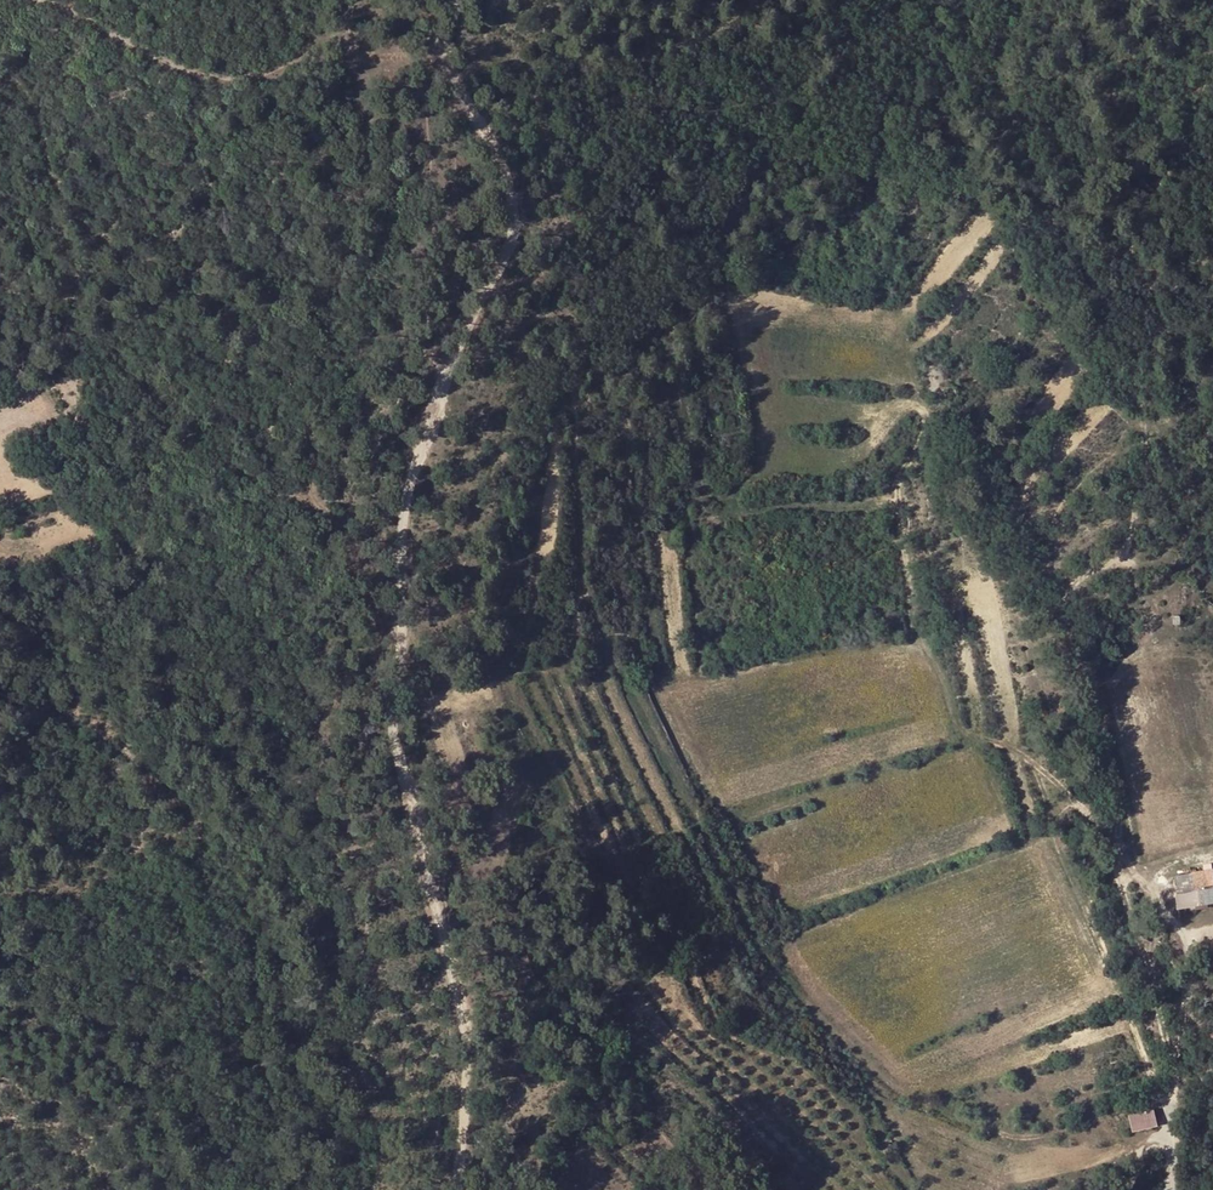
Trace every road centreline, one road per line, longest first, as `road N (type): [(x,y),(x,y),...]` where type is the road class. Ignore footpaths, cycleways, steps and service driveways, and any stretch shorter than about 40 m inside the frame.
road 1 (track): [(463,1189),(472,1091),(419,791),(406,523),(434,416),(516,234),(502,166),(448,43),(458,8),(471,0)]

